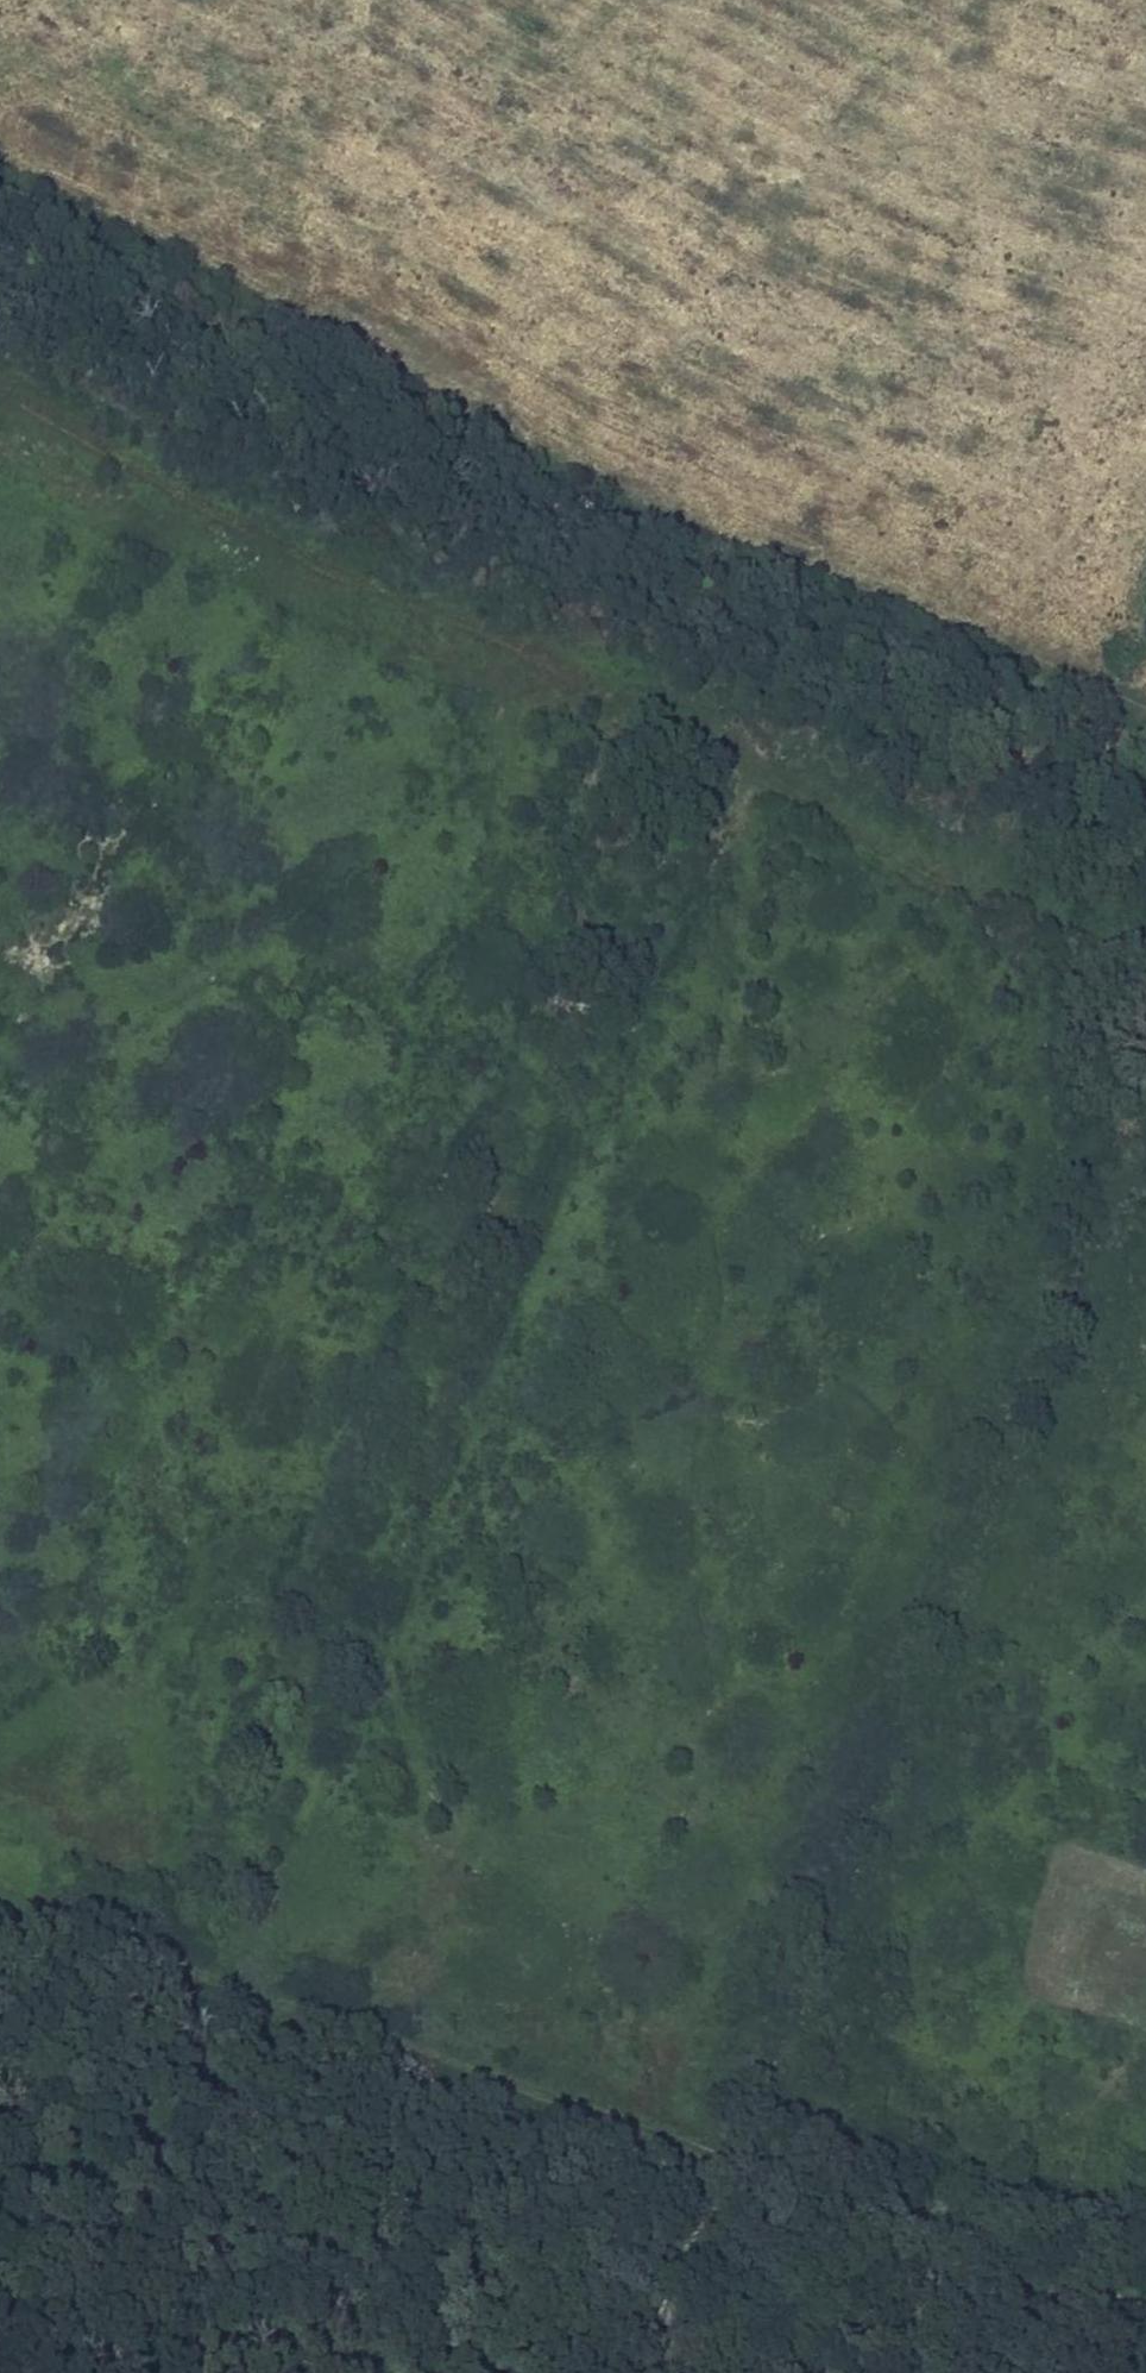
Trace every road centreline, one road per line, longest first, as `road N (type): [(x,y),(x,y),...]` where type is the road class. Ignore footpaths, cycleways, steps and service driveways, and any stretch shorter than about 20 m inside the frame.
road 1 (track): [(0,1900),(1145,2310)]

